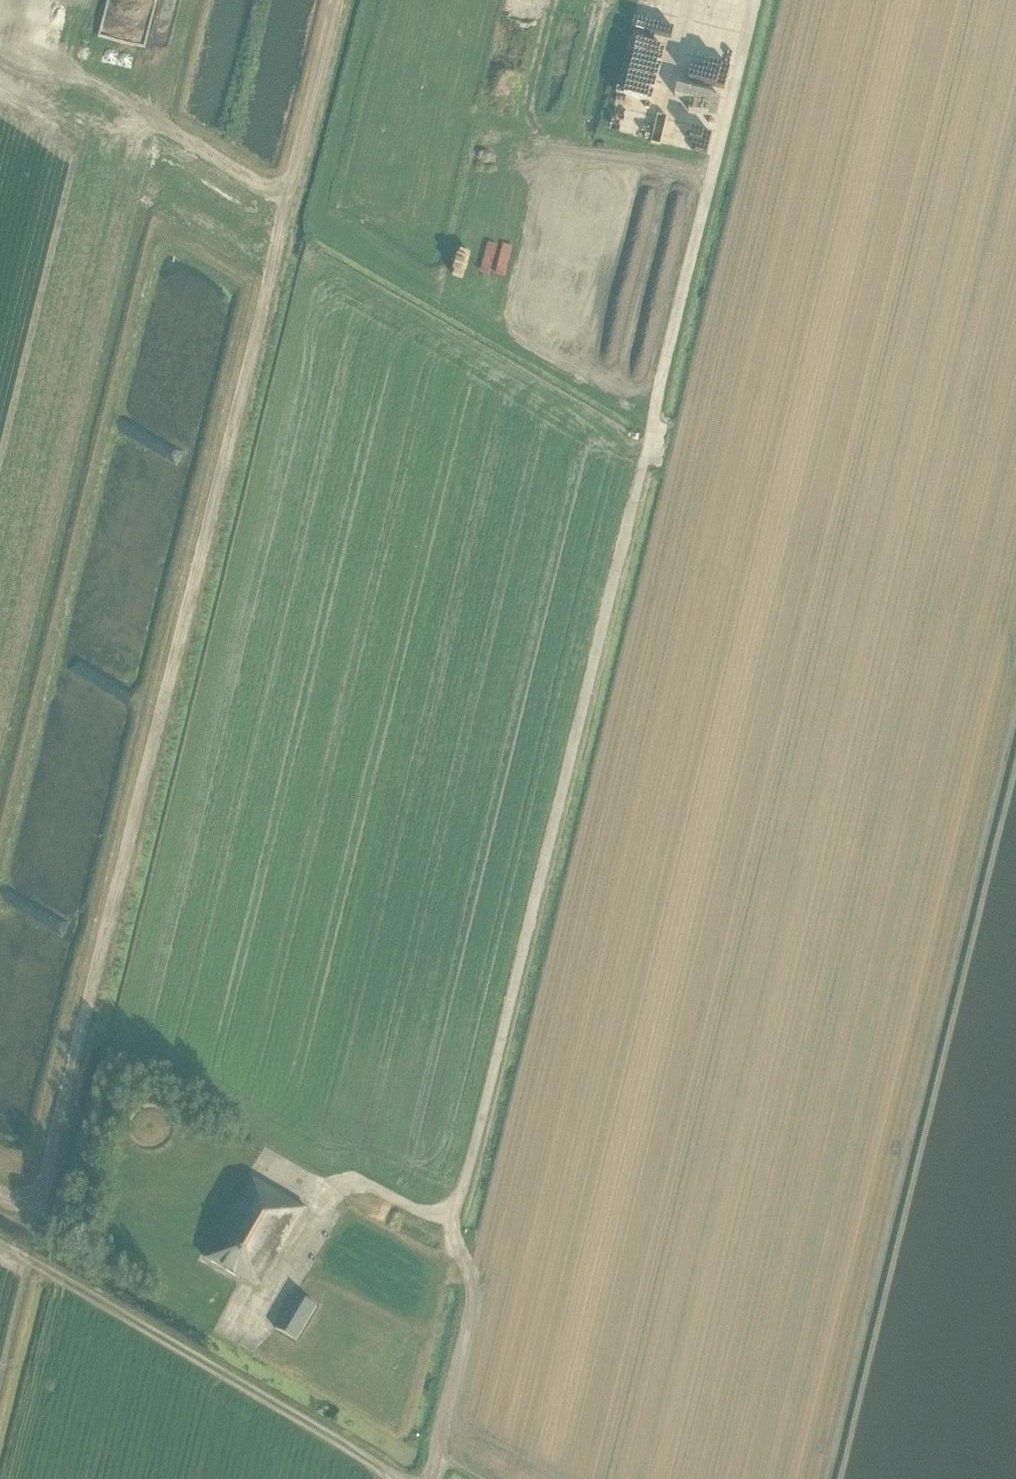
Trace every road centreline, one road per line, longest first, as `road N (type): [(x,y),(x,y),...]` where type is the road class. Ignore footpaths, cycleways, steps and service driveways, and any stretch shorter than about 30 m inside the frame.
road 1 (track): [(451,1218),(447,1243),(469,1285),(470,1307),(428,1461)]
road 2 (track): [(239,1375),(350,1186)]

